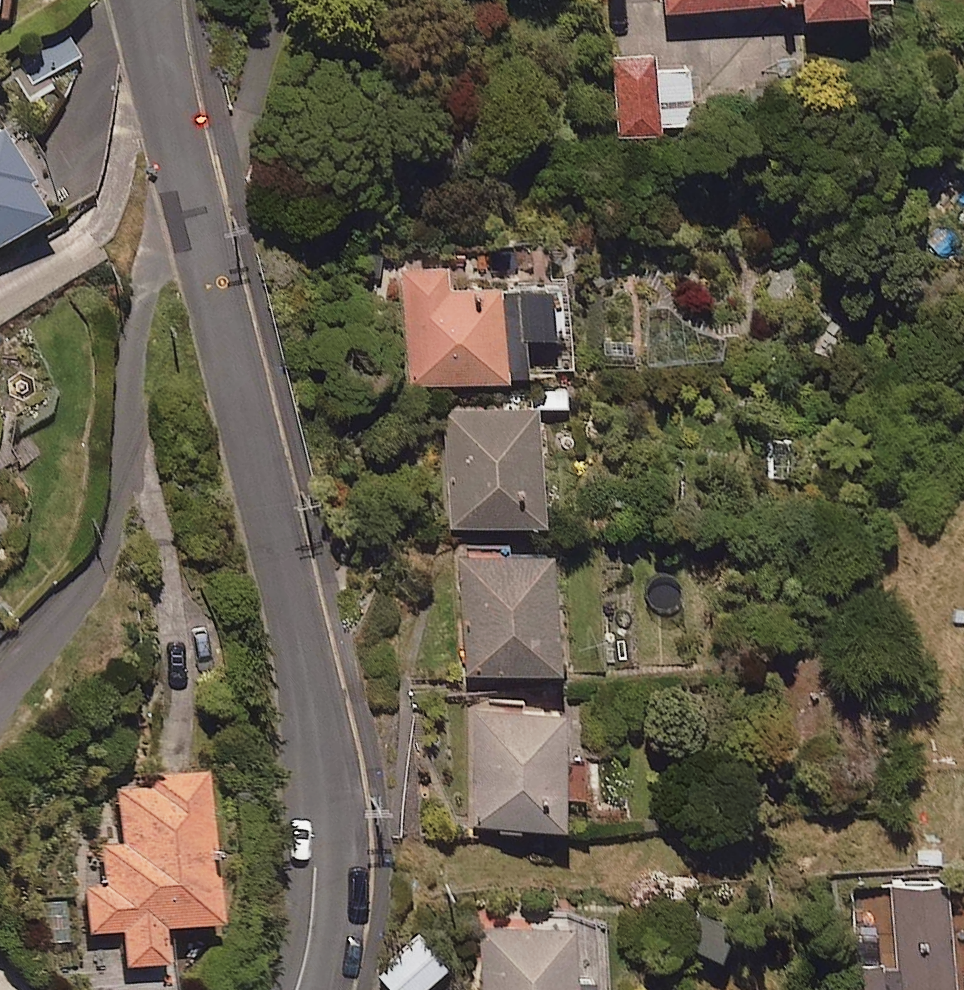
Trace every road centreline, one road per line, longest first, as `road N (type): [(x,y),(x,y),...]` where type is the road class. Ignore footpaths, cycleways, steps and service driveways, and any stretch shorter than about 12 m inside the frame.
road 1 (tertiary): [(297,989),(317,866),(315,752),(298,628),(149,0)]

